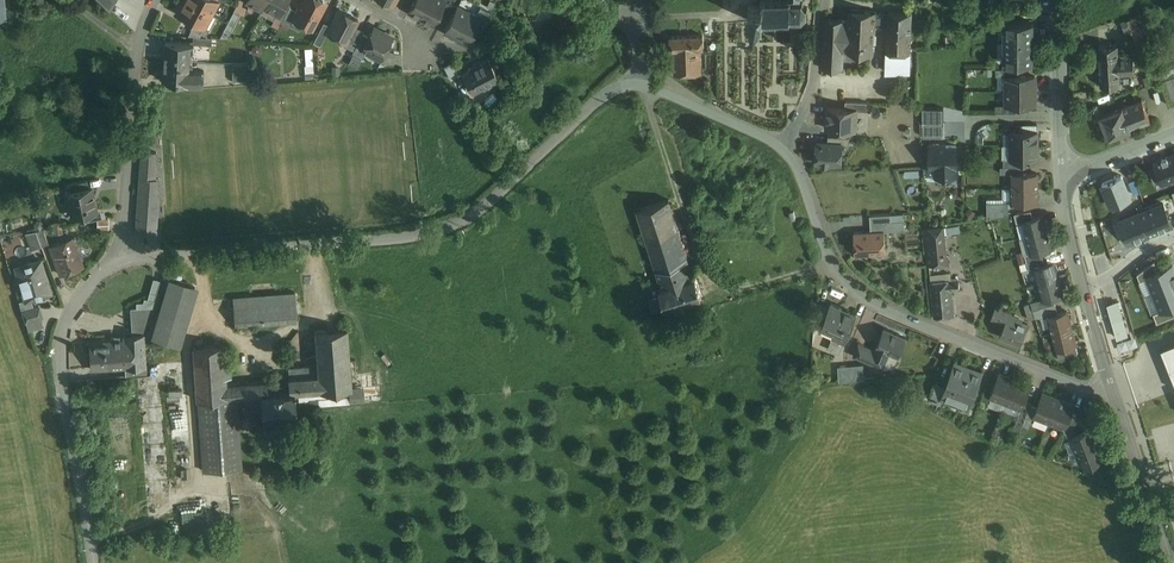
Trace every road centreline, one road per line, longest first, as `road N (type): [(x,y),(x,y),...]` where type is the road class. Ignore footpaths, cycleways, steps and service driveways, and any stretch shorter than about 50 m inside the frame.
road 1 (residential): [(116,251),(169,258),(432,234),(472,218),(620,89),(645,85)]
road 2 (residential): [(1116,397),(903,315),(849,284),(831,264),(800,171),(784,150)]
road 3 (residential): [(92,562),(56,349),(70,309),(116,251)]
road 4 (residential): [(116,251),(139,53),(162,0)]
road 5 (residential): [(1173,562),(1116,397)]
road 6 (residential): [(1061,172),(1061,0)]
road 7 (residential): [(784,150),(815,85),(822,0)]
road 8 (residential): [(784,150),(645,85)]

